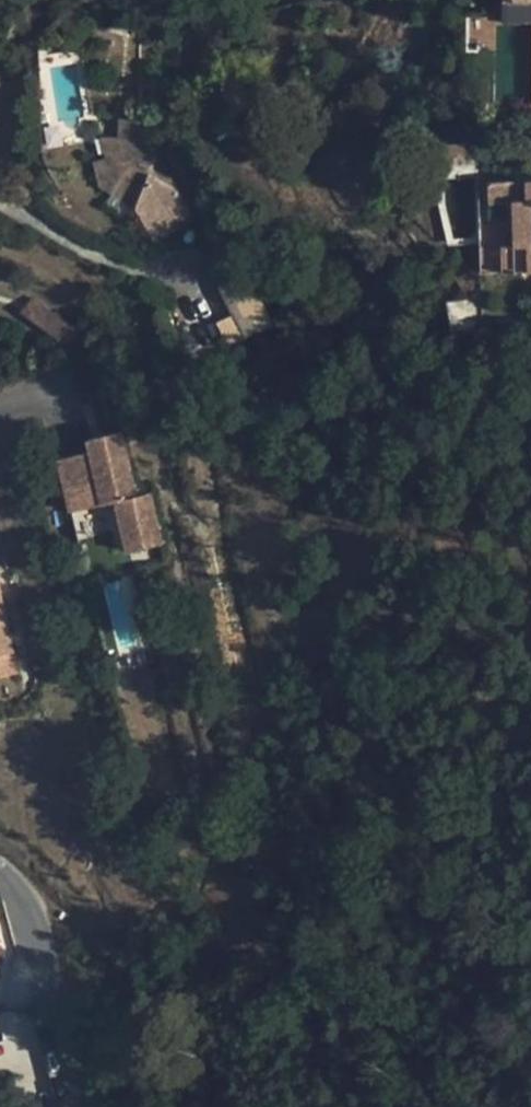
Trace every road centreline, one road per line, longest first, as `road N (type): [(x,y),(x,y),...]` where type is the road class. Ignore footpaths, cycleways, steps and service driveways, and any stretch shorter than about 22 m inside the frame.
road 1 (residential): [(0,863),(46,957),(85,1106)]

